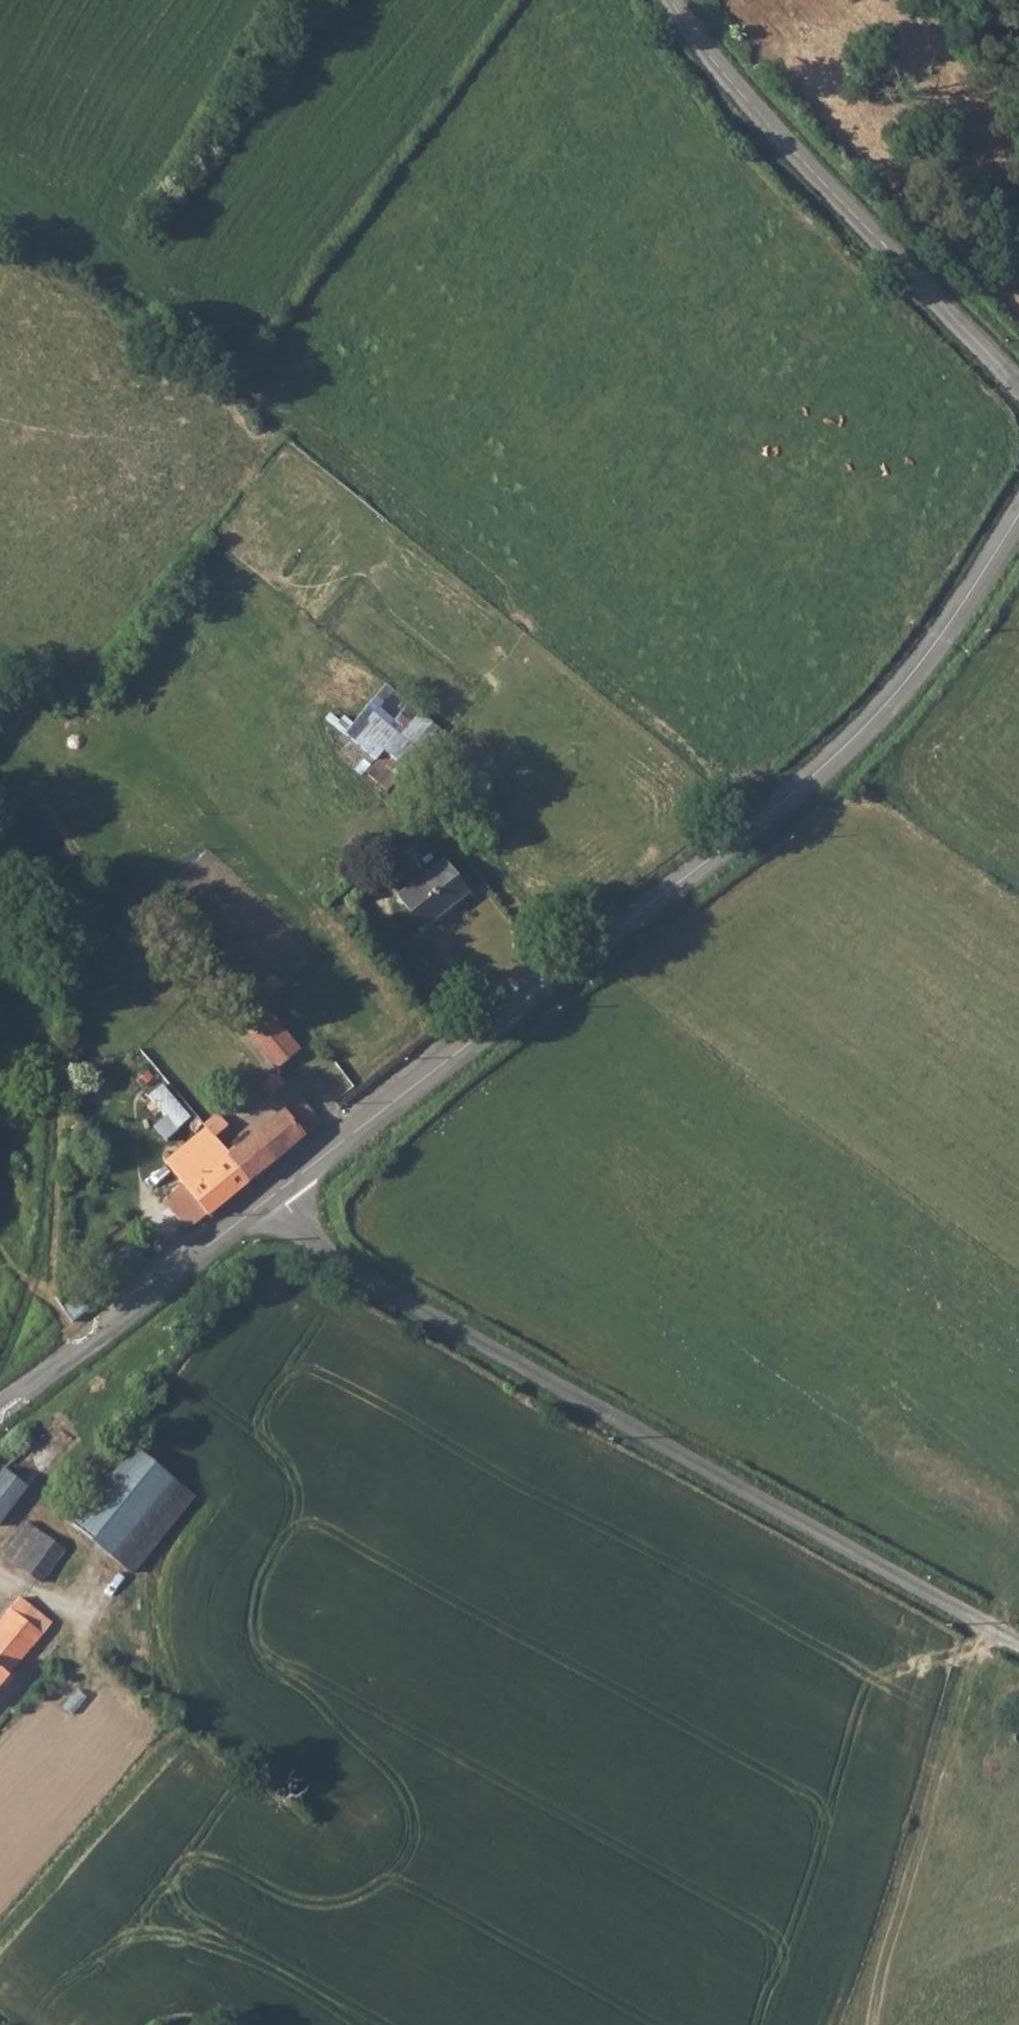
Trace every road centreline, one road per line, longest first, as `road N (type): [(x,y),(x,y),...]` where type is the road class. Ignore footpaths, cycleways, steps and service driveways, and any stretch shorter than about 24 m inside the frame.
road 1 (tertiary): [(1018,514),(924,660),(846,750),(274,1194)]
road 2 (unclassified): [(274,1194),(307,1236),(370,1288),(1018,1644)]
road 3 (tertiary): [(671,0),(777,137),(1018,385)]
road 4 (track): [(0,1366),(28,1296),(52,1171),(55,1106),(45,1057),(0,1035)]
road 5 (tertiary): [(274,1194),(0,1407)]

